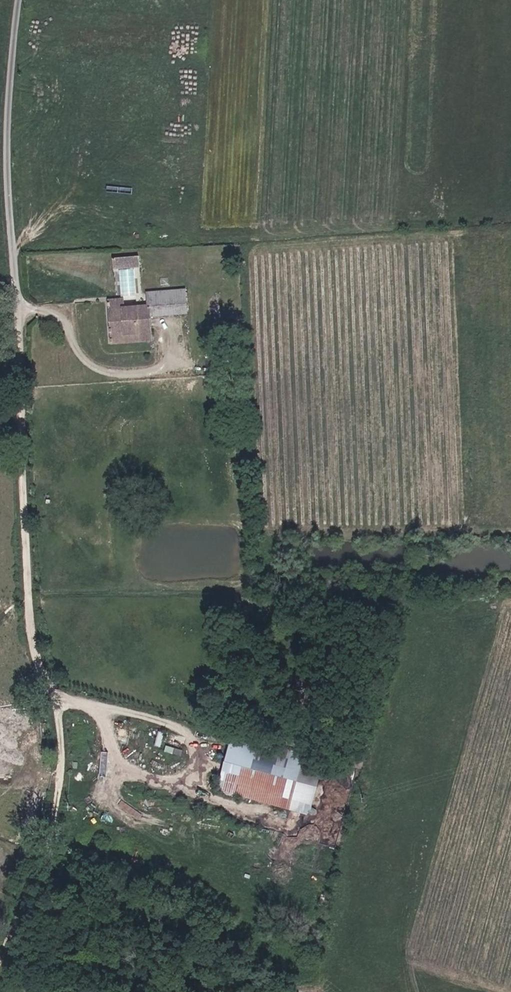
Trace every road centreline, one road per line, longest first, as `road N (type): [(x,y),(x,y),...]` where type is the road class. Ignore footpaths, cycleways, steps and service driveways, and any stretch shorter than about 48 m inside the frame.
road 1 (track): [(0,970),(55,811),(59,728),(36,663),(19,321)]
road 2 (unclassified): [(19,321),(7,157),(20,0)]

